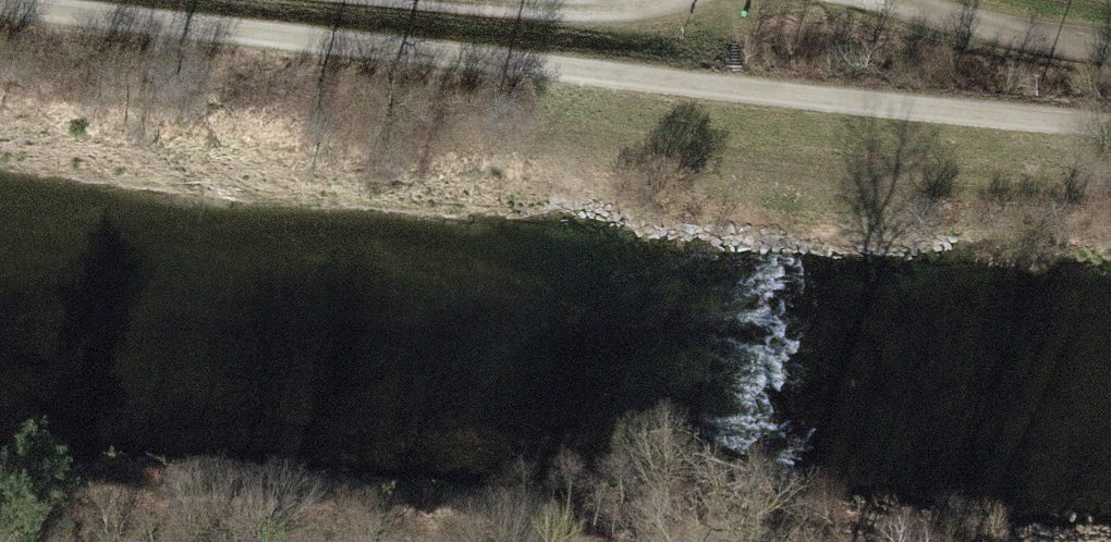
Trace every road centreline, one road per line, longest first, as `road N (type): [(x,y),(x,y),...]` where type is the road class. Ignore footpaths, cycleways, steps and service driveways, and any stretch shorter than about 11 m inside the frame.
road 1 (track): [(1110,120),(710,89),(14,0)]
road 2 (track): [(1110,44),(899,0)]
road 3 (track): [(673,0),(591,10),(470,0)]

